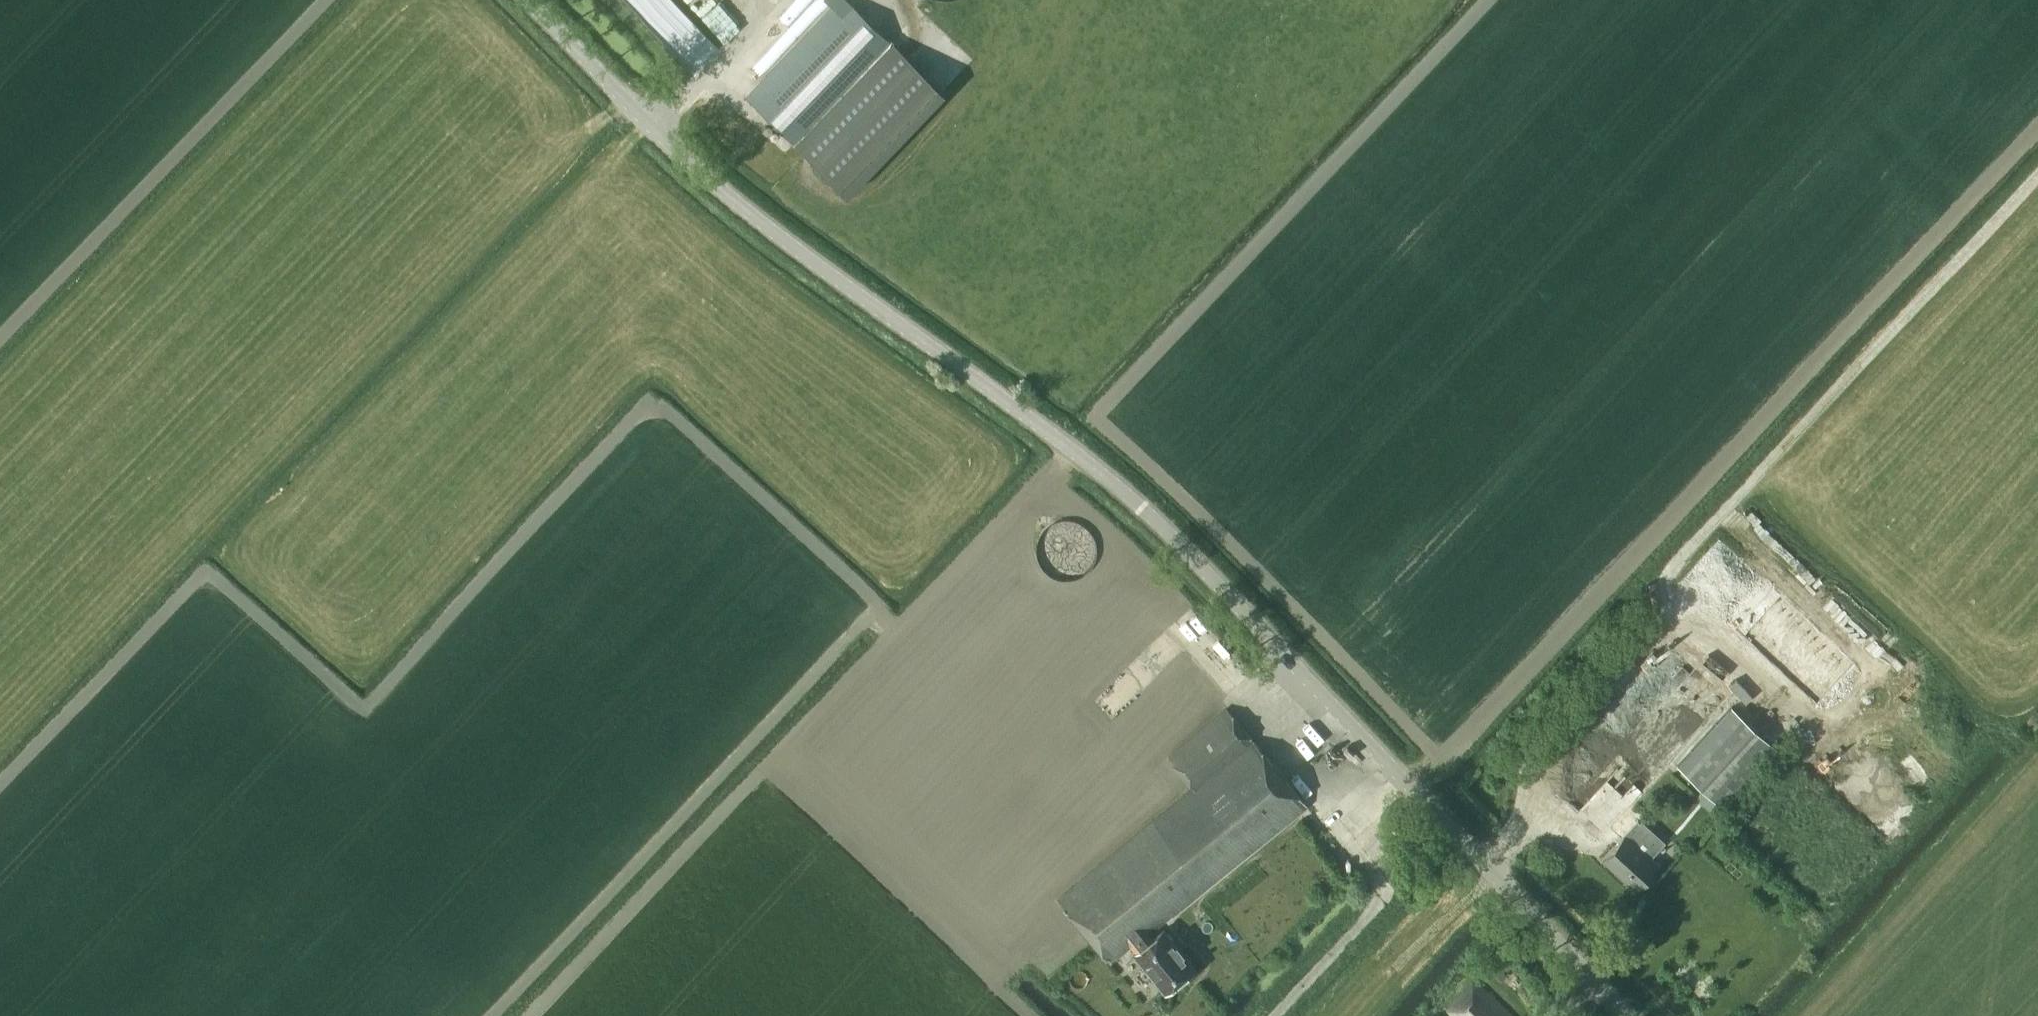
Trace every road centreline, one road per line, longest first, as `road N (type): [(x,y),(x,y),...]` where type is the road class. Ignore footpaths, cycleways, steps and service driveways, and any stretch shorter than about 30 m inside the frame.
road 1 (tertiary): [(1629,1015),(1137,493),(774,214),(666,123),(542,0)]

